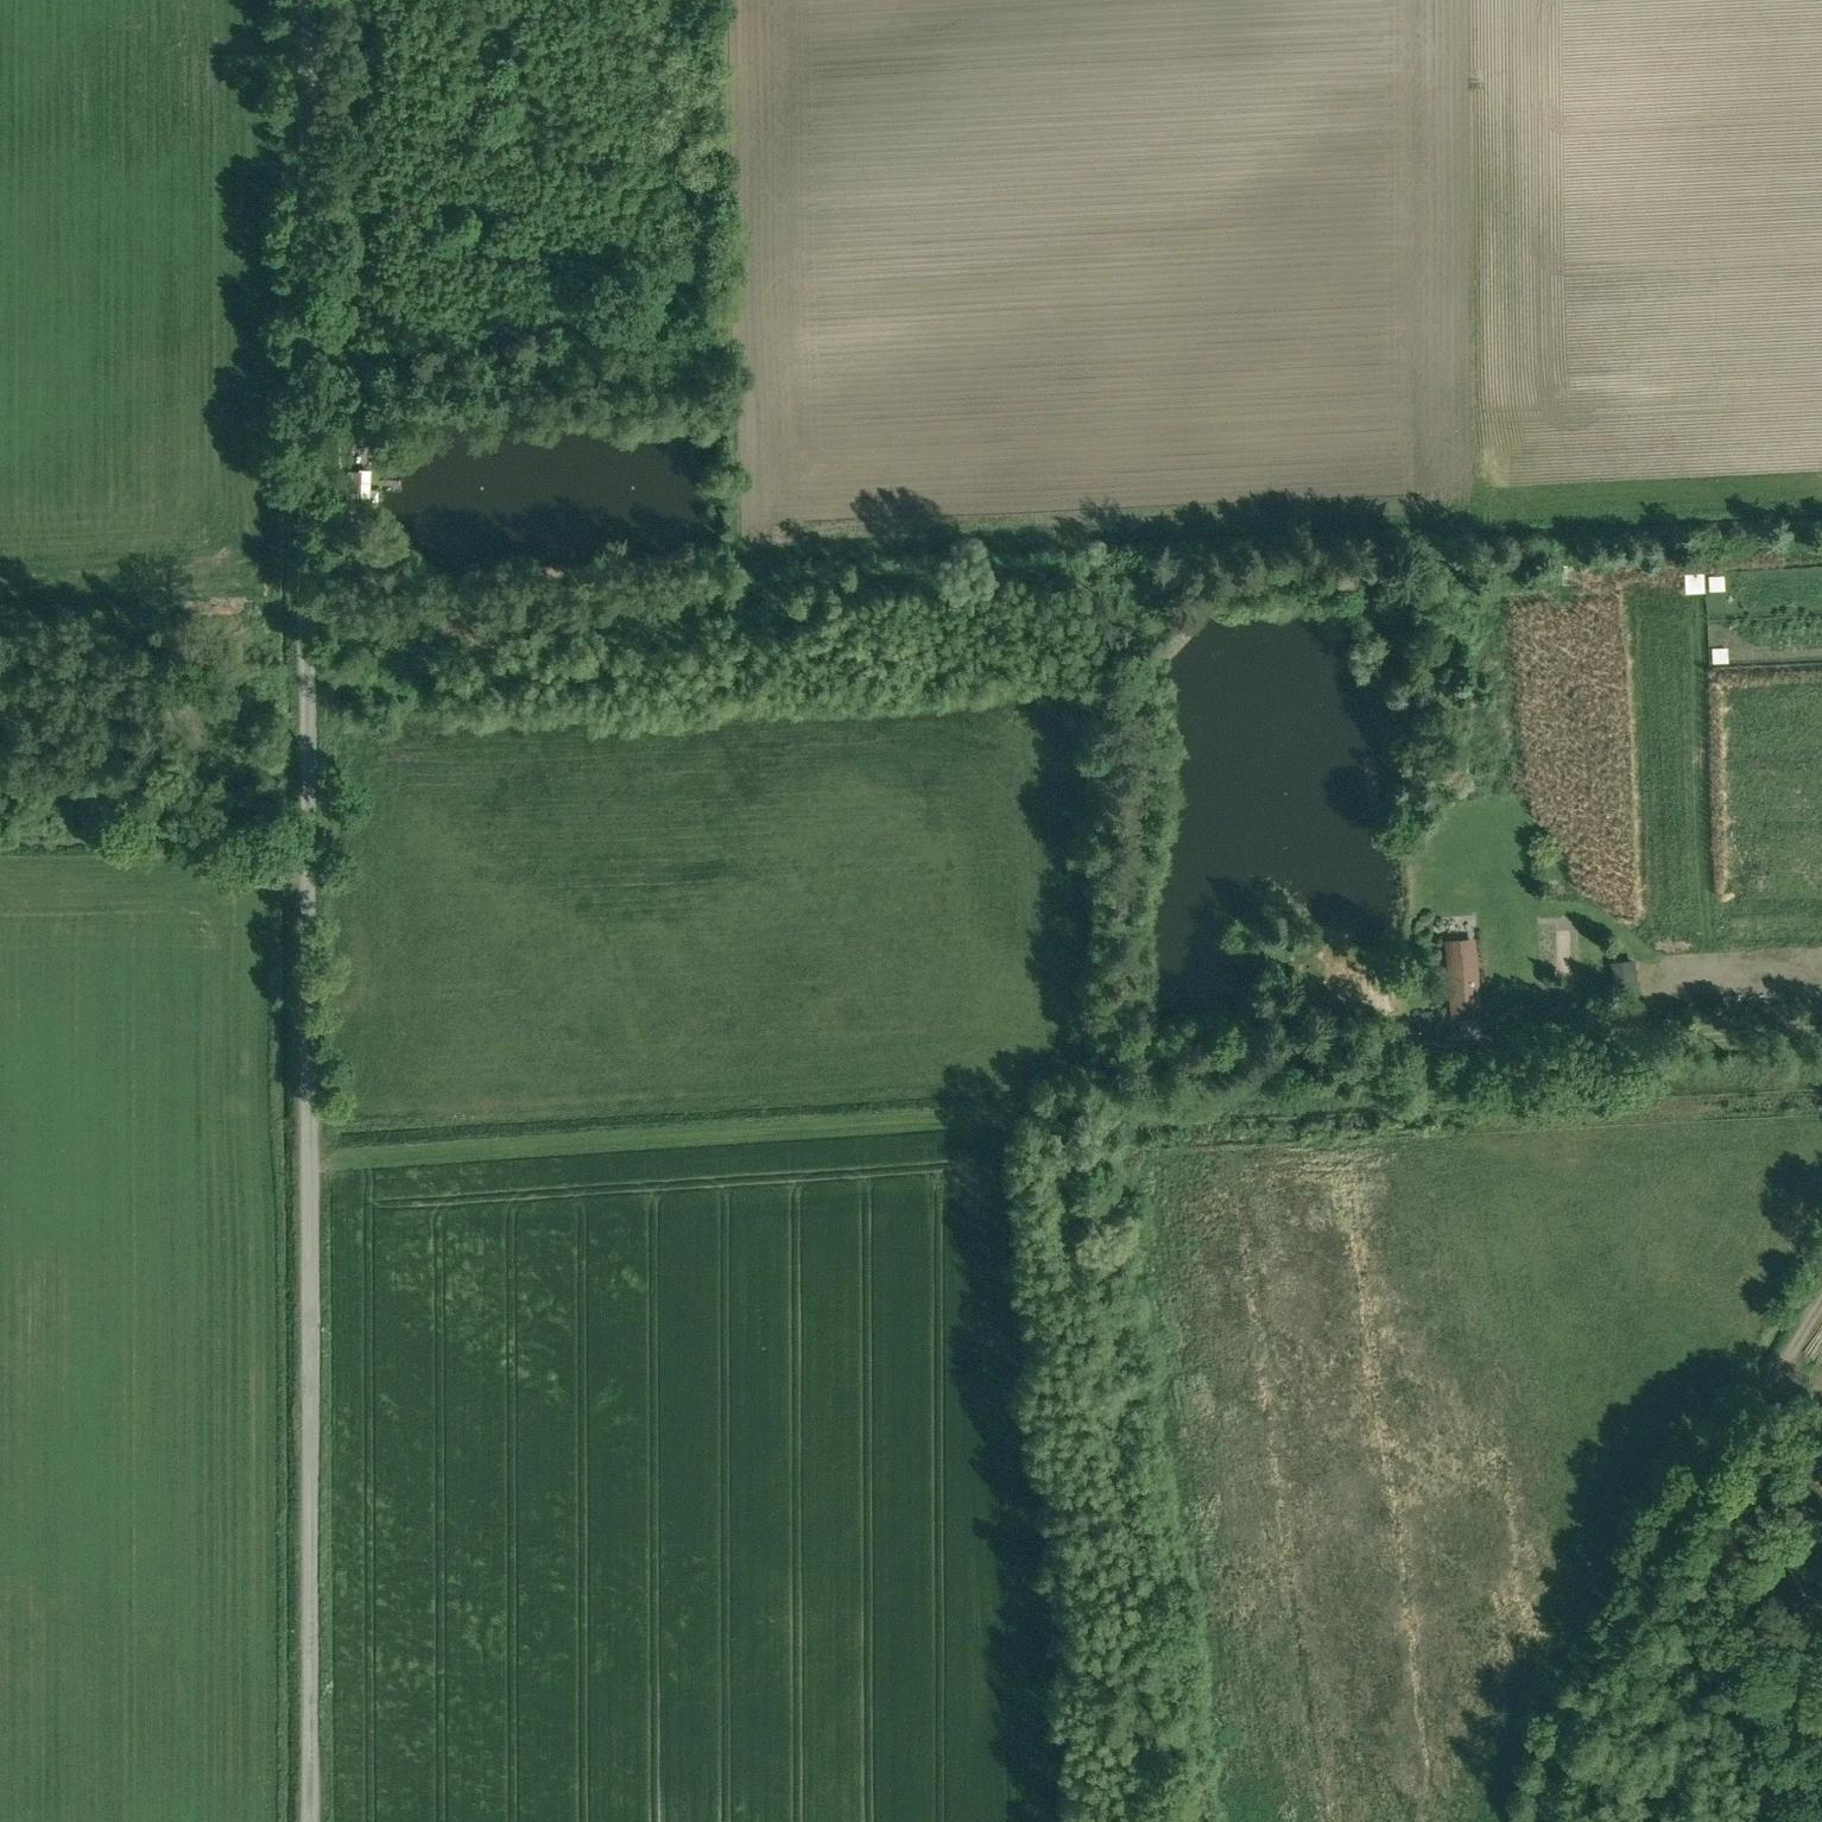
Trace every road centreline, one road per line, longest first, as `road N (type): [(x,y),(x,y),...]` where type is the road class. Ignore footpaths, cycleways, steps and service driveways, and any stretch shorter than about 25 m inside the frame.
road 1 (track): [(321,1821),(322,0)]
road 2 (track): [(1551,1821),(1607,1680),(1709,1494),(1821,1315)]
road 3 (track): [(1387,998),(1404,1031),(1446,1048),(1821,1030)]

